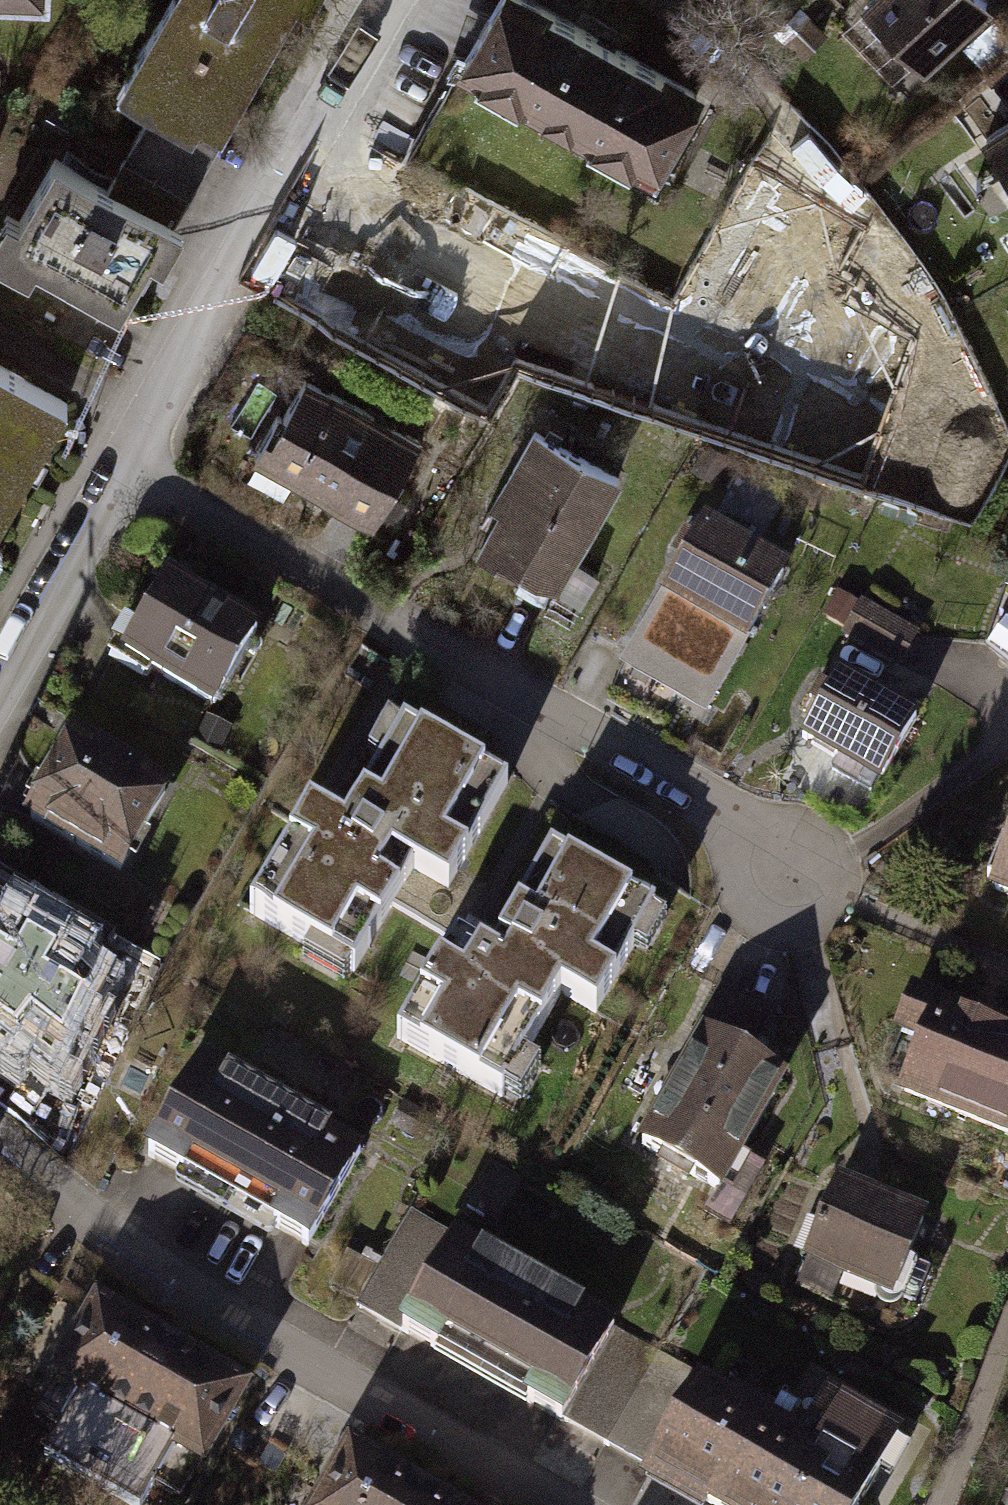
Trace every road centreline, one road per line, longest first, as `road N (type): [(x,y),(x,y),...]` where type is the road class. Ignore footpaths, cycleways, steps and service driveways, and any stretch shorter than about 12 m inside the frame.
road 1 (residential): [(123,464),(720,793),(795,879)]
road 2 (residential): [(0,1145),(199,1289),(573,1504)]
road 3 (residential): [(123,464),(390,0)]
road 4 (residential): [(0,684),(123,464)]

